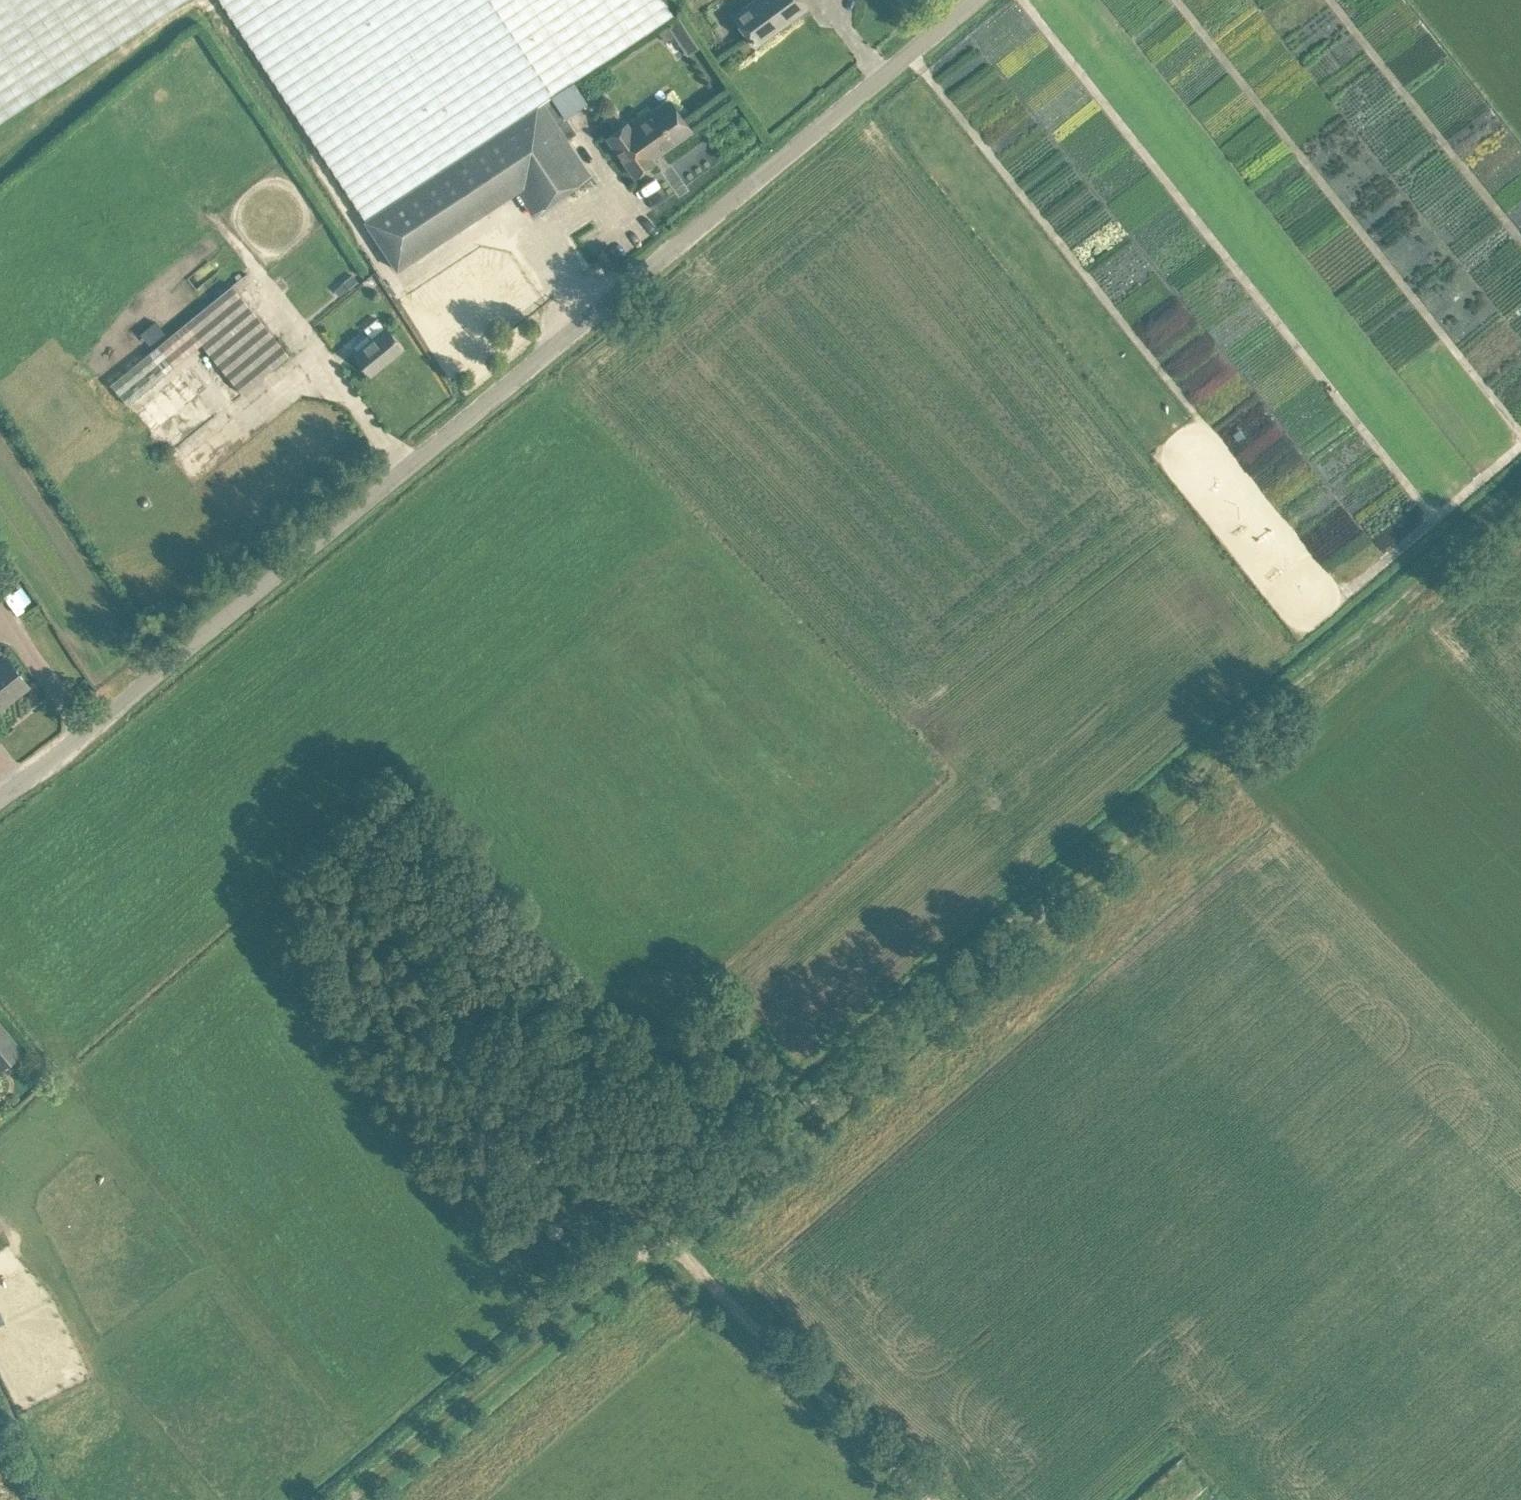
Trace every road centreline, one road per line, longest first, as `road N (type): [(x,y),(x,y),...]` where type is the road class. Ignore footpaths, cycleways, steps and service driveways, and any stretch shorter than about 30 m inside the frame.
road 1 (unclassified): [(0,799),(974,0)]
road 2 (track): [(663,1234),(1520,499)]
road 3 (track): [(663,1234),(927,1499)]

